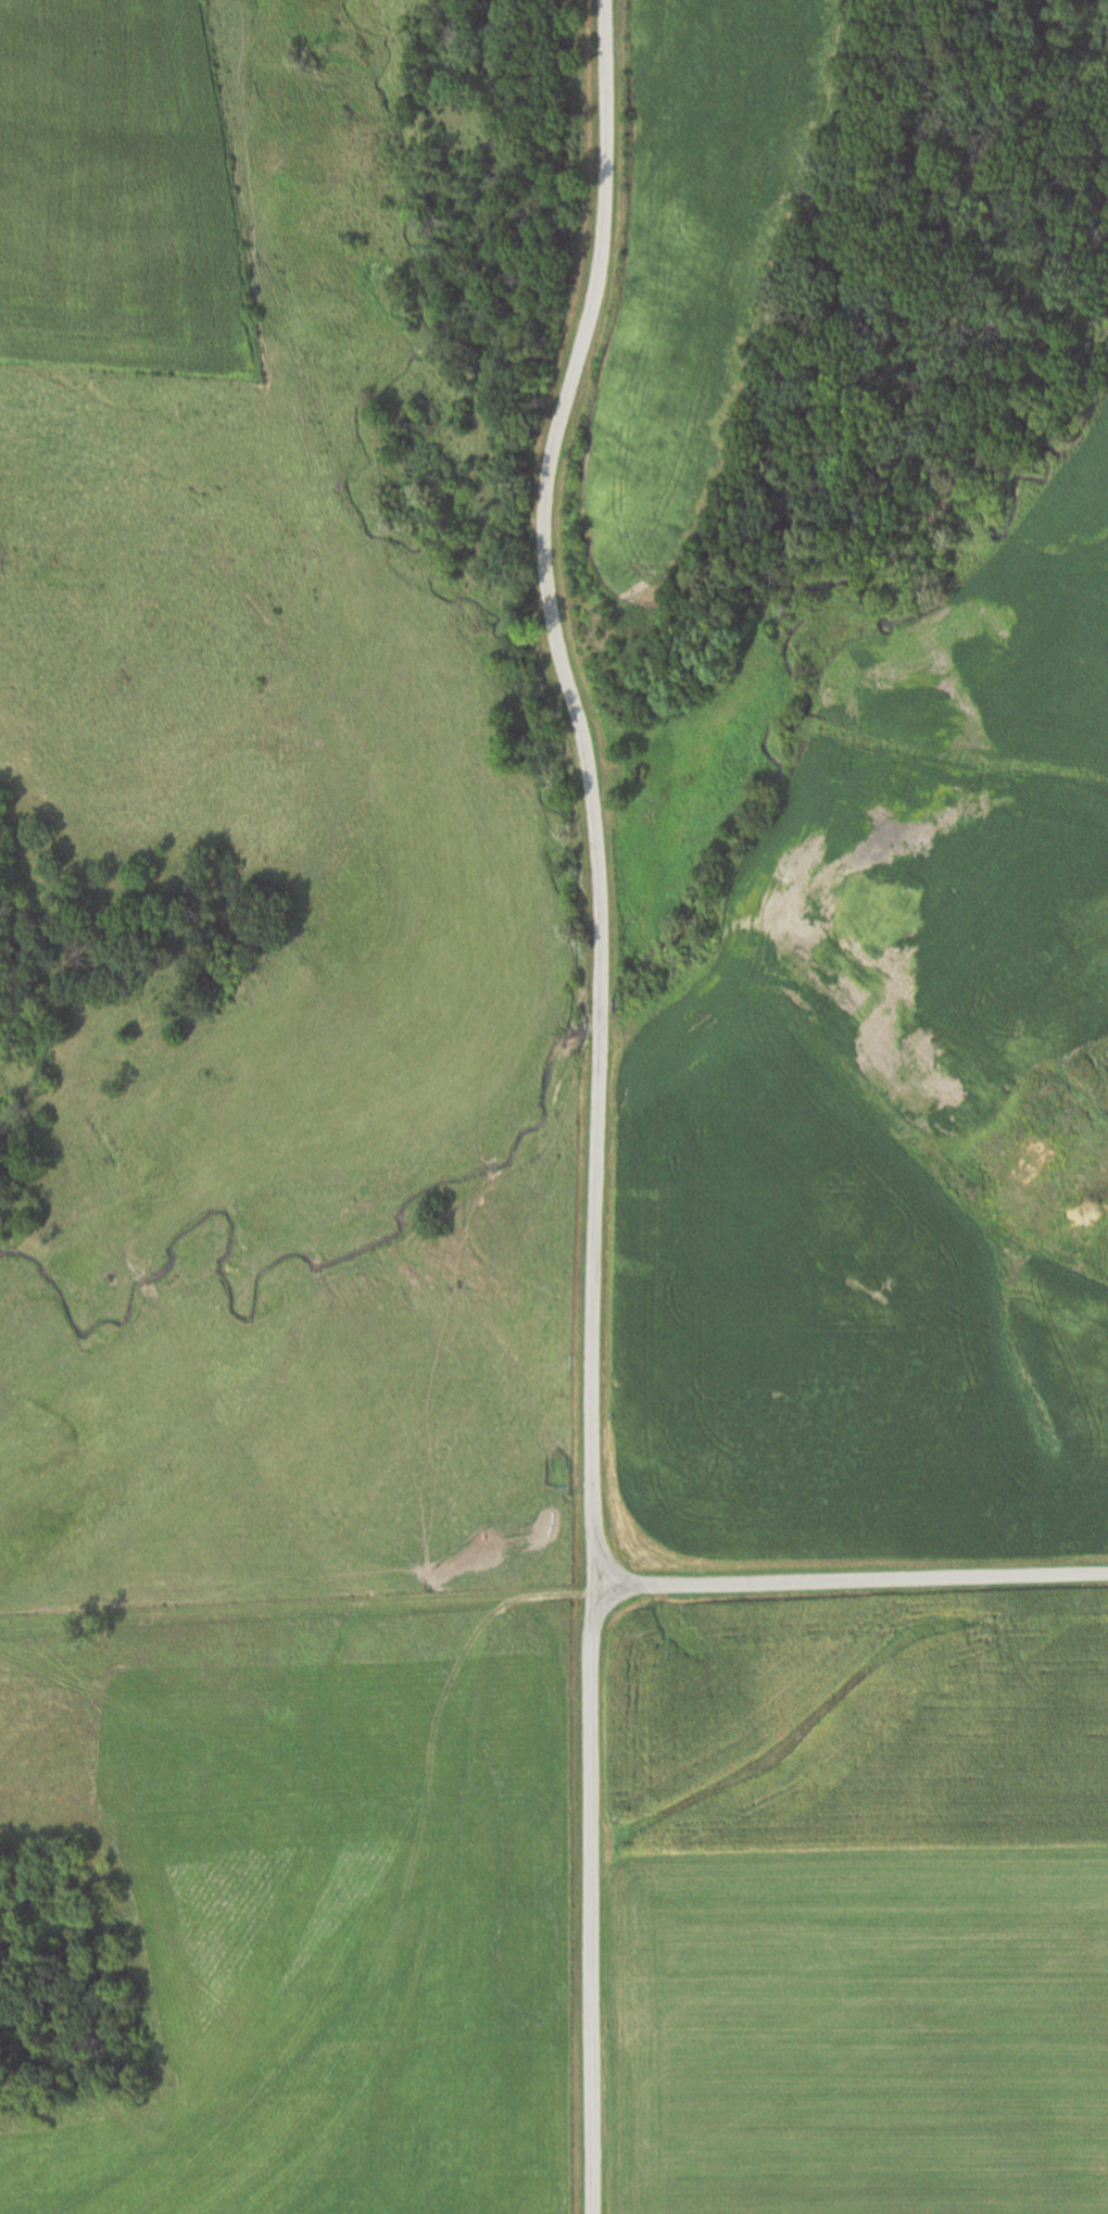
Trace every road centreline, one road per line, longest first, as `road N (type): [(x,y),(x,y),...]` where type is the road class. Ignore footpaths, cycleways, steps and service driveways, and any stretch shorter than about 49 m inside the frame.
road 1 (residential): [(594,1586),(605,886),(595,792),(550,585),(547,518),(607,207),(608,0)]
road 2 (residential): [(597,2213),(594,1586)]
road 3 (track): [(594,1586),(0,1632)]
road 4 (residential): [(1107,1576),(594,1586)]

